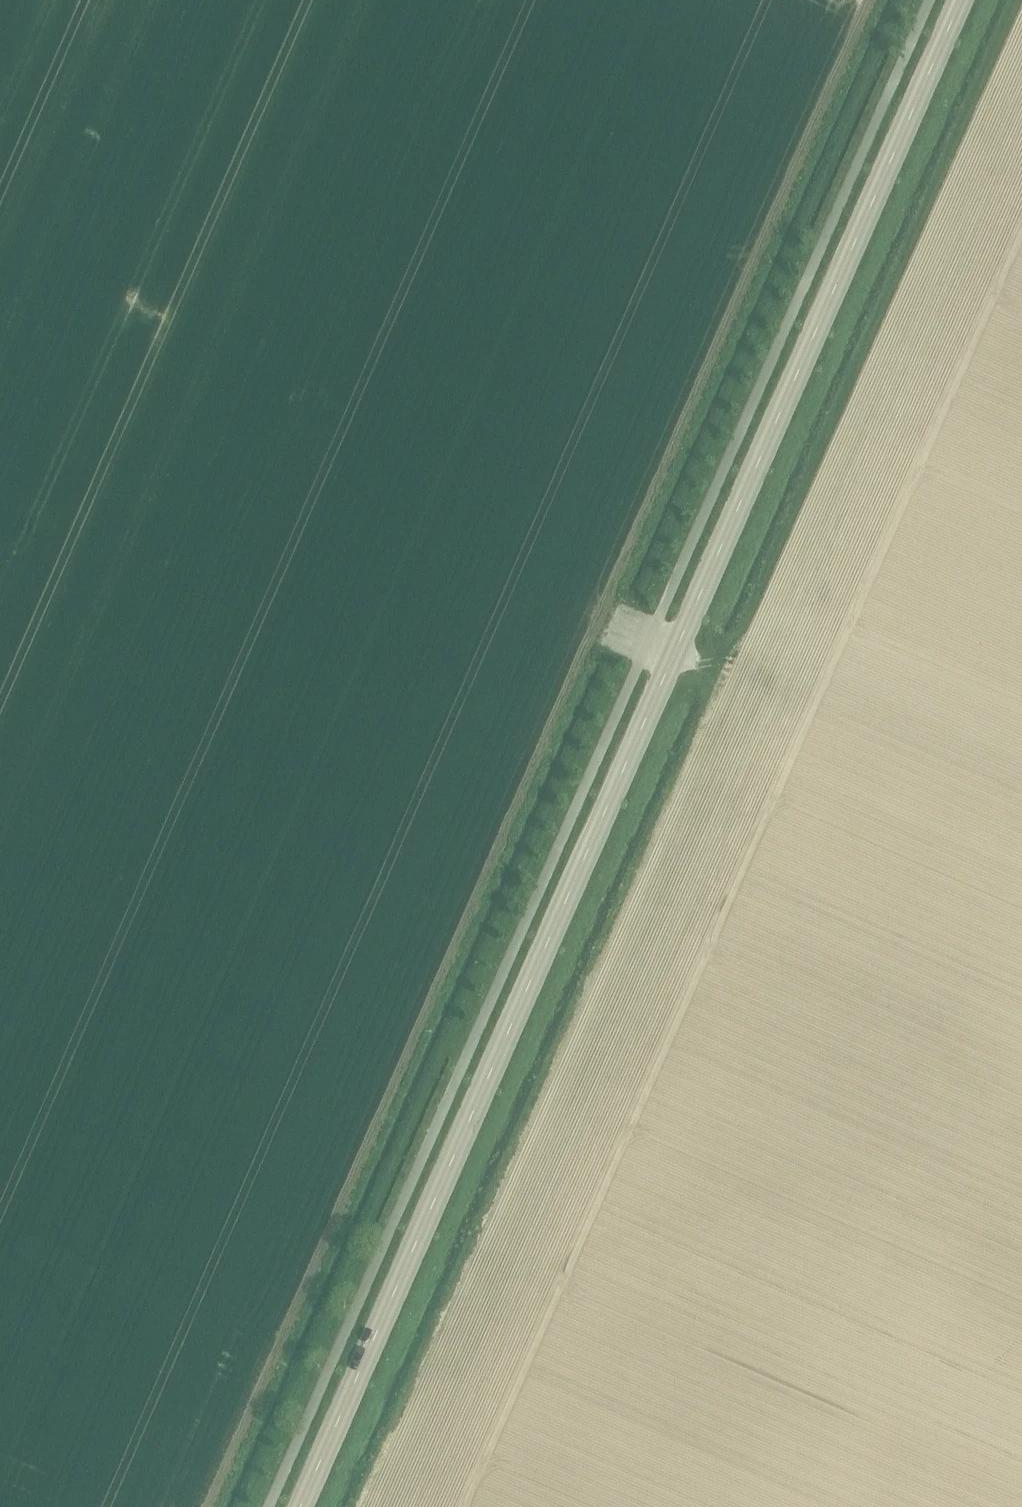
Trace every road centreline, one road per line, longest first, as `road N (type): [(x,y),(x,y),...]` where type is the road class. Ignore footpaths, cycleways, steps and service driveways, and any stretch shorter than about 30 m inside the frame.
road 1 (secondary): [(299,1506),(958,0)]

